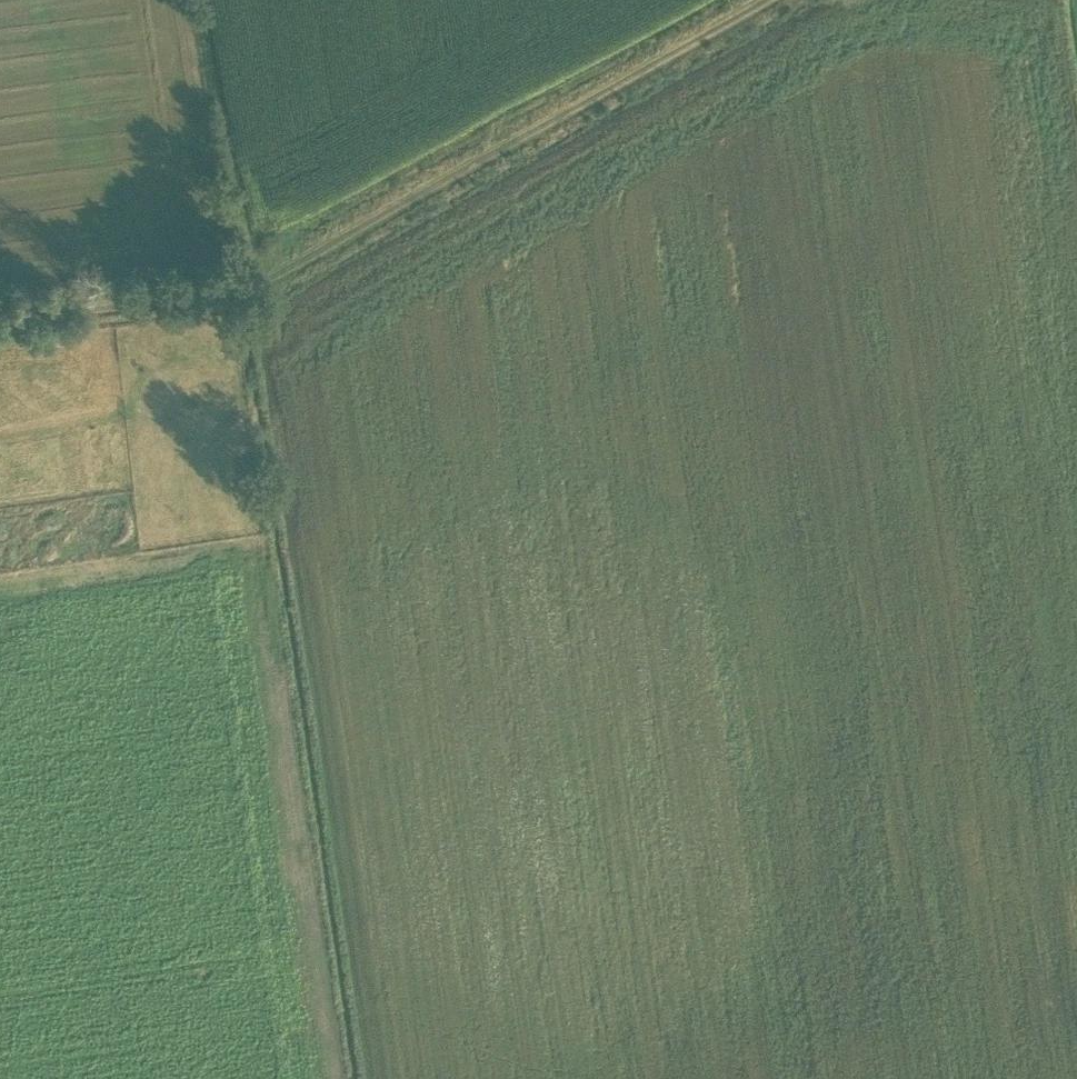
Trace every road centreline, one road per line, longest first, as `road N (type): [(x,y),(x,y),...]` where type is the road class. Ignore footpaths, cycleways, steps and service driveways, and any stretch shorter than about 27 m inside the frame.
road 1 (track): [(782,0),(250,296),(0,325)]

